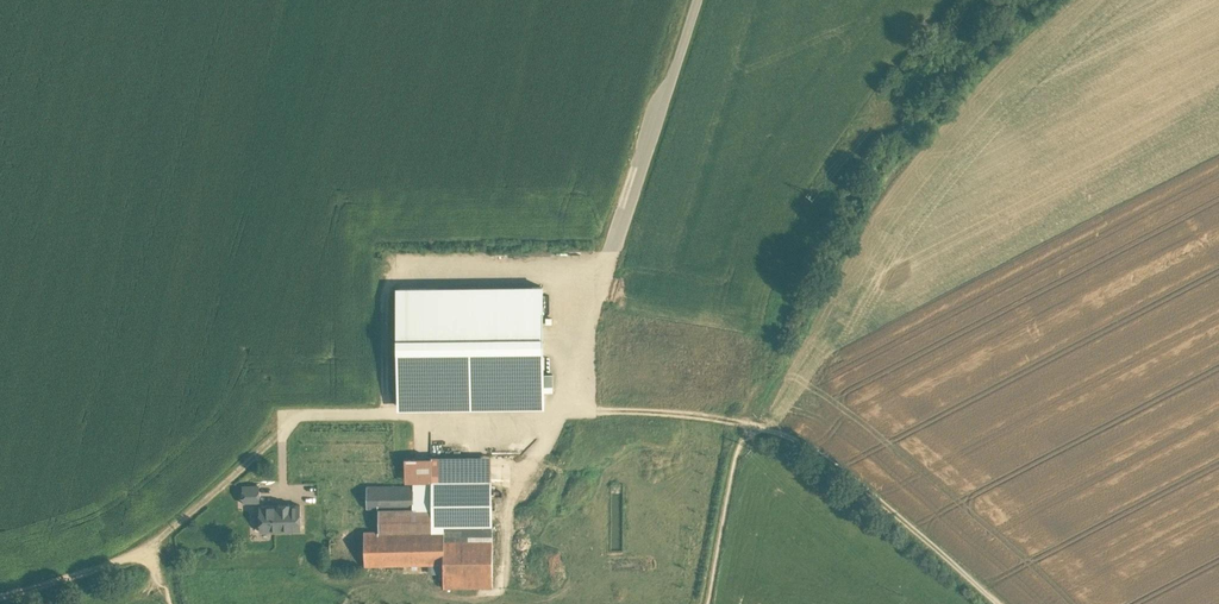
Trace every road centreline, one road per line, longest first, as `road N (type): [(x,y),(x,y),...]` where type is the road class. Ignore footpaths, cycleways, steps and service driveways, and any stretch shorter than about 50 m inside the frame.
road 1 (track): [(137,558),(298,418),(562,409),(752,425)]
road 2 (track): [(693,0),(562,409)]
road 3 (track): [(752,425),(800,441),(999,603)]
road 4 (track): [(347,524),(137,558)]
road 5 (track): [(0,597),(137,558)]

